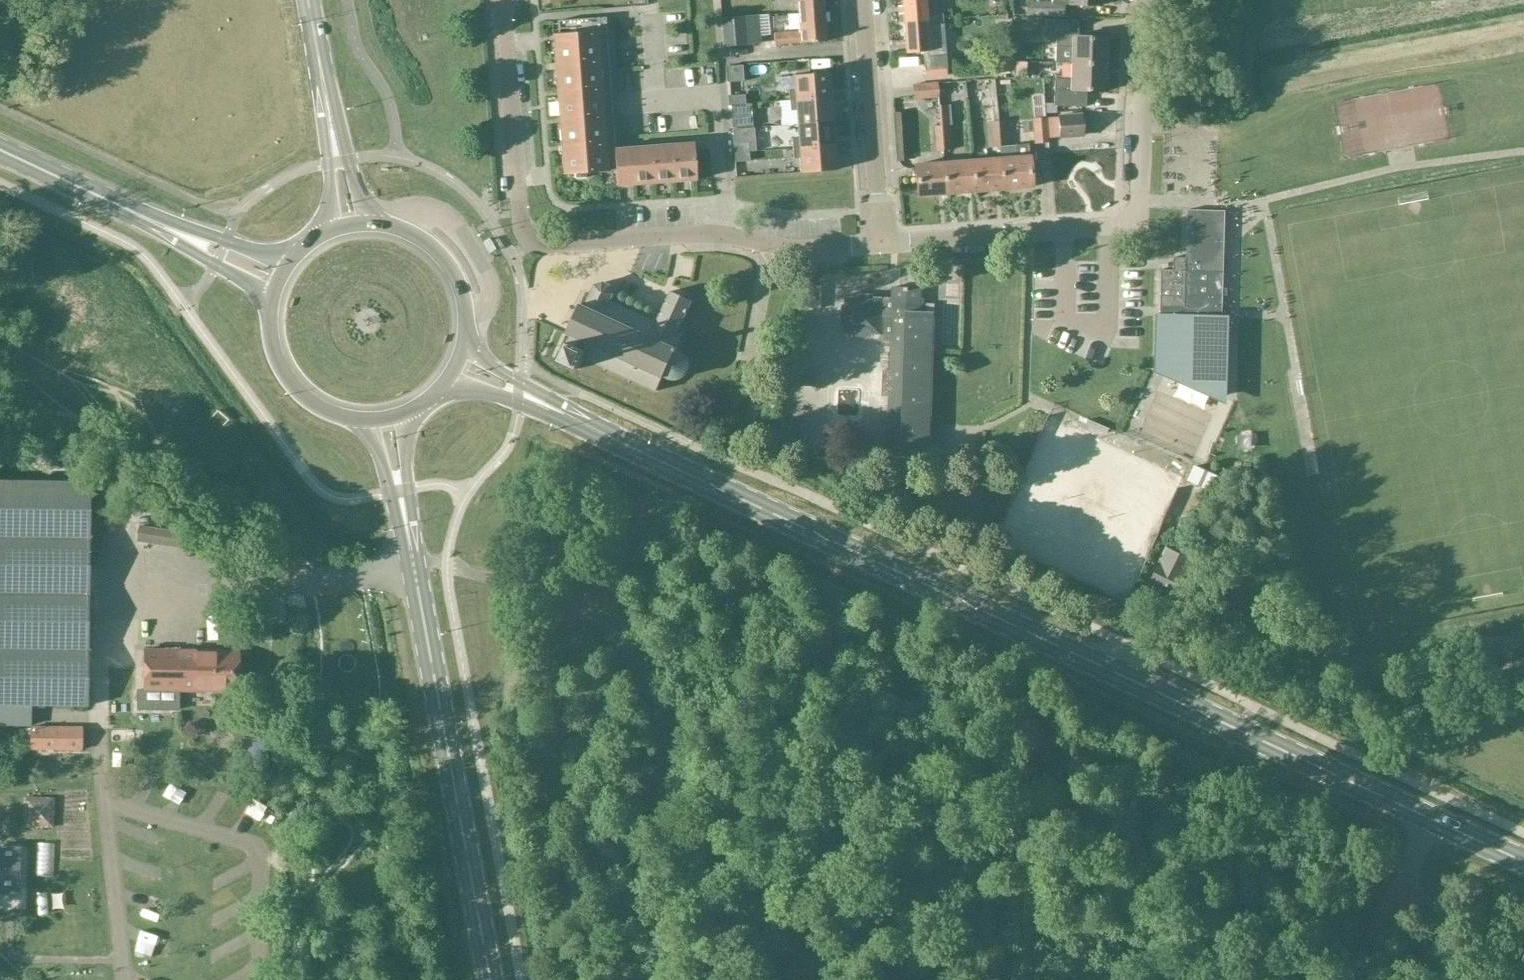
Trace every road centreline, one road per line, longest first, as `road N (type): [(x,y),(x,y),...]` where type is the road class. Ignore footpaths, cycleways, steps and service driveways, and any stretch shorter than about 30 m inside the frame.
road 1 (secondary): [(1432,819),(565,416)]
road 2 (unclassified): [(905,979),(802,939),(741,870),(680,836),(663,804),(656,698),(637,659),(604,623),(555,596),(447,564),(413,565)]
road 3 (residential): [(848,247),(789,250),(708,234),(531,241),(518,215),(502,0)]
road 4 (residential): [(880,245),(1138,225),(1146,0)]
road 5 (secondary): [(491,979),(413,565)]
road 6 (residential): [(880,245),(862,0)]
road 7 (secondary): [(164,228),(0,151)]
road 8 (unclassified): [(1432,819),(1368,946),(1363,979)]
road 9 (secondary): [(271,306),(272,345),(288,380),(316,407),(362,421)]
road 10 (secondary): [(466,341),(464,301),(447,264),(416,237),(377,225)]
road 11 (secondary): [(377,225),(359,197),(326,93)]
road 12 (secondary): [(326,93),(325,235)]
road 13 (secondary): [(296,256),(164,228)]
road 14 (secondary): [(409,545),(405,444),(412,411)]
road 15 (secondary): [(362,421),(409,545)]
road 16 (secondary): [(164,228),(271,306)]
road 17 (secondary): [(440,392),(478,391),(551,419),(565,416)]
road 18 (secondary): [(565,416),(466,341)]

